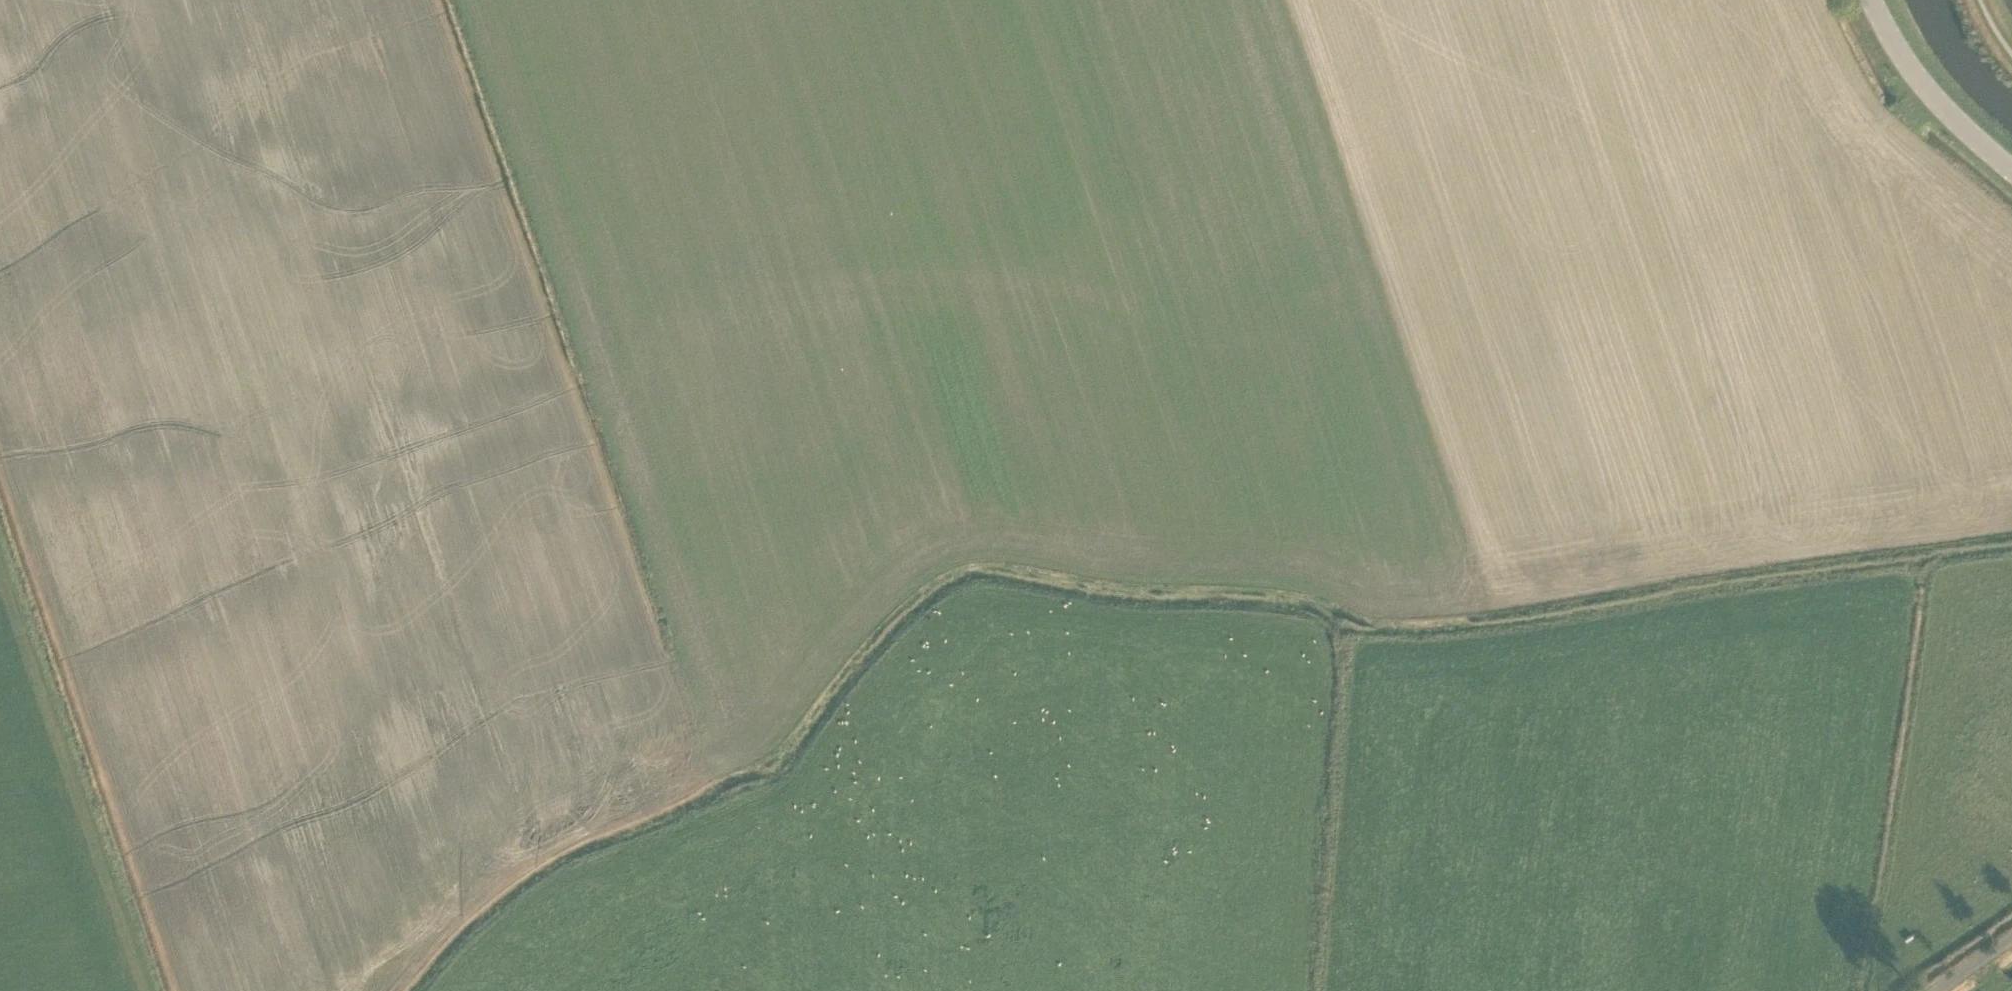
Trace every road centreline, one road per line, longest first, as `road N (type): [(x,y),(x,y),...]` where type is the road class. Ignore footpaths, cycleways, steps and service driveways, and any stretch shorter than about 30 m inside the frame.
road 1 (secondary): [(2011,167),(1933,95),(1872,0)]

